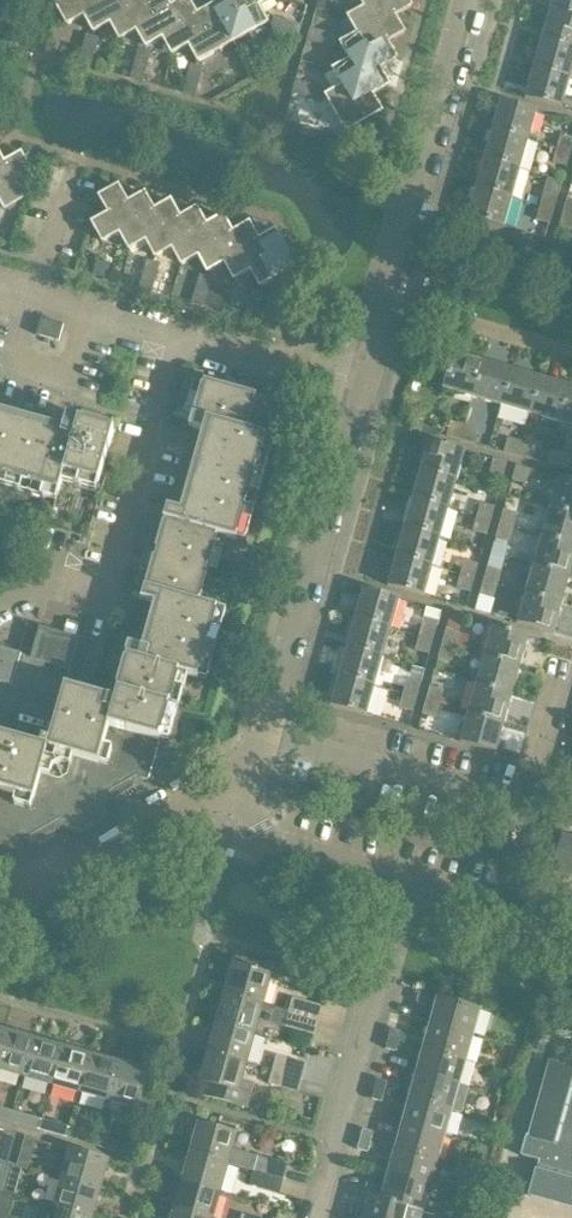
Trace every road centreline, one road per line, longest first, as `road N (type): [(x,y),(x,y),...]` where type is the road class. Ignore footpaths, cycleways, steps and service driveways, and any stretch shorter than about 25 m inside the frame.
road 1 (residential): [(243,784),(361,387)]
road 2 (residential): [(361,387),(472,0)]
road 3 (residential): [(0,611),(55,578),(103,591),(176,337)]
road 4 (residential): [(317,1217),(402,882)]
road 5 (residential): [(0,908),(243,784)]
road 6 (residential): [(402,882),(280,847),(251,818),(243,784)]
road 7 (residential): [(361,387),(176,337)]
road 8 (residential): [(176,337),(0,286)]
road 9 (residential): [(571,931),(402,882)]
road 10 (residential): [(535,810),(571,671)]

